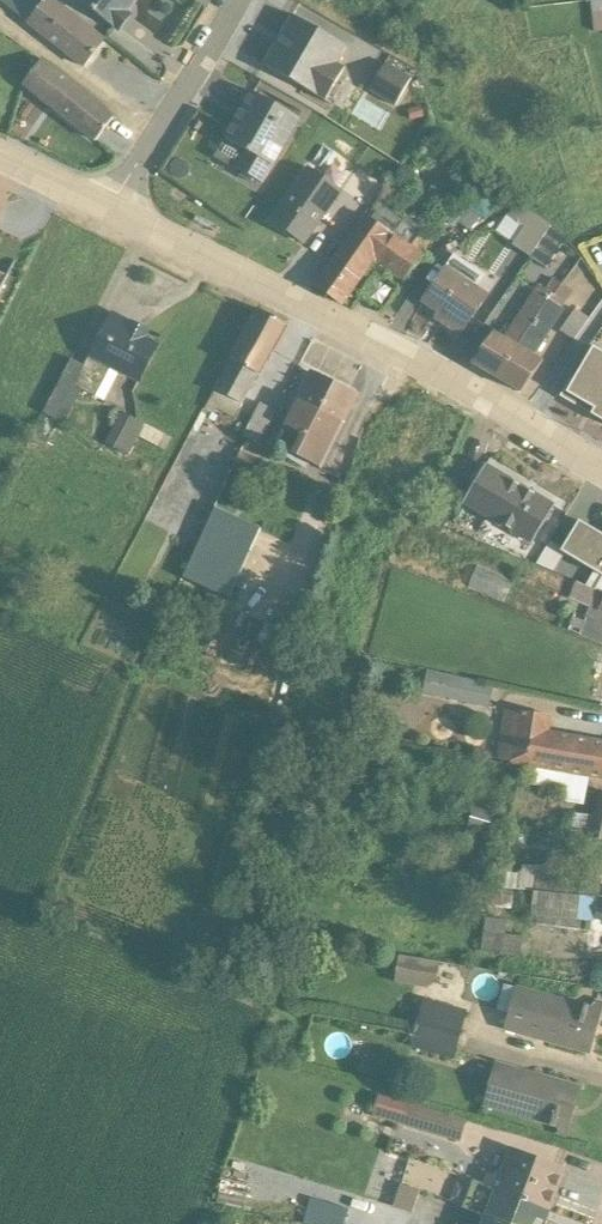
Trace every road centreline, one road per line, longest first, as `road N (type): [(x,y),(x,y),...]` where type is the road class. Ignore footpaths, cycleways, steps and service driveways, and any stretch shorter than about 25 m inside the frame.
road 1 (tertiary): [(601,471),(492,403),(111,210)]
road 2 (residential): [(240,0),(111,210)]
road 3 (tertiary): [(111,210),(0,161)]

